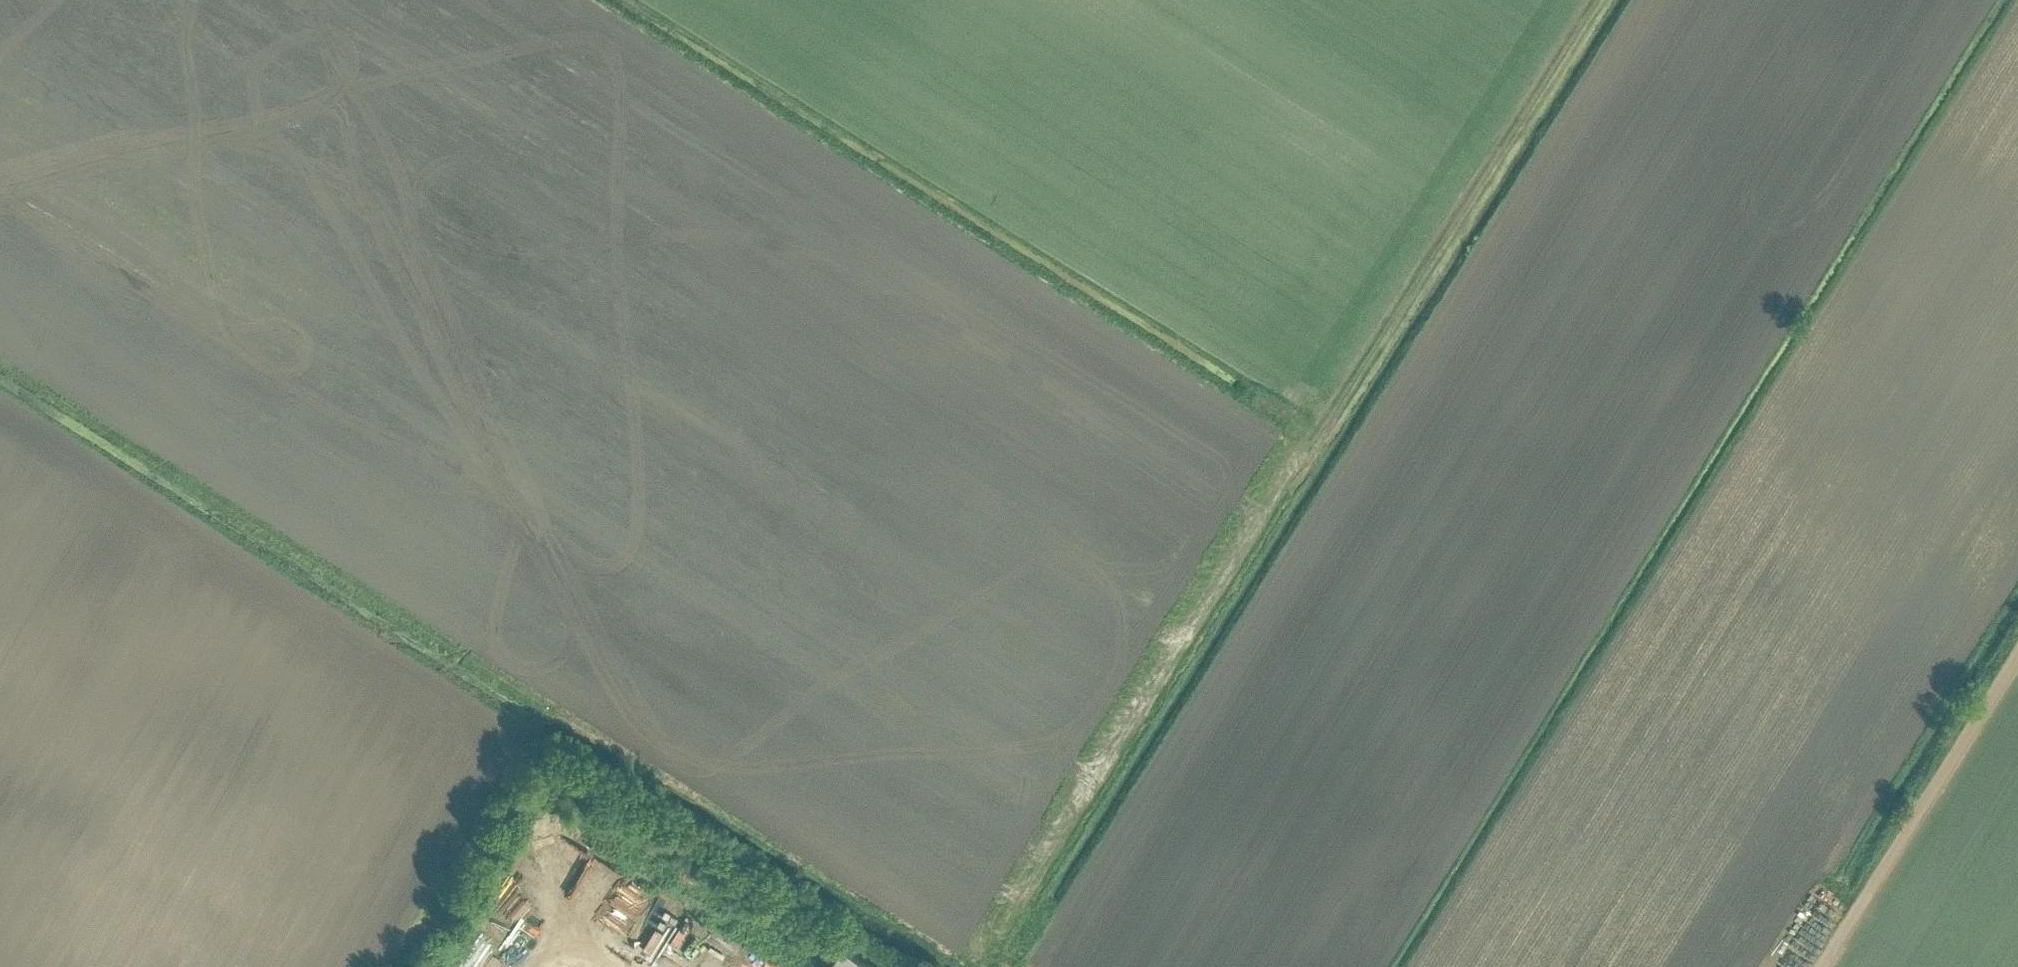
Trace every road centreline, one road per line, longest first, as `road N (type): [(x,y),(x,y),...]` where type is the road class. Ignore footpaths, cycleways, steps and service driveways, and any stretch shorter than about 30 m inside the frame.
road 1 (track): [(1592,0),(1322,427)]
road 2 (track): [(2017,649),(1816,966)]

